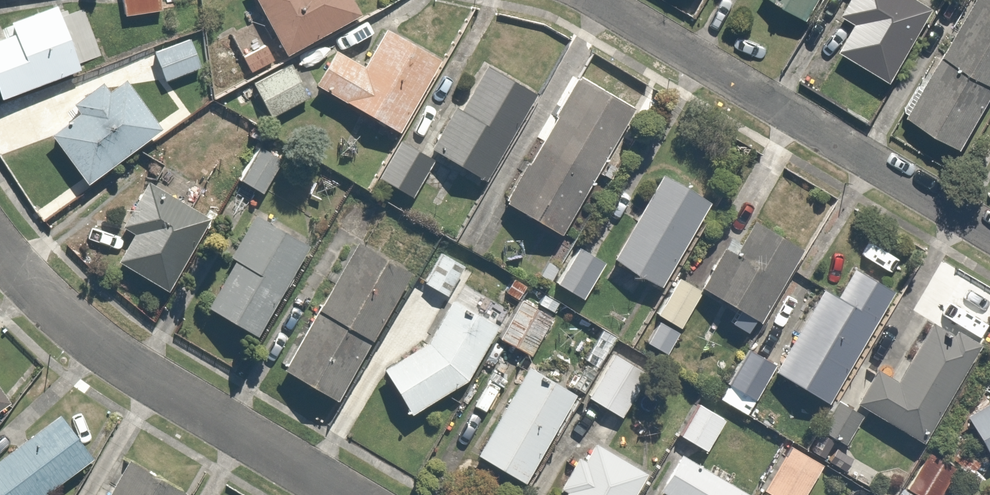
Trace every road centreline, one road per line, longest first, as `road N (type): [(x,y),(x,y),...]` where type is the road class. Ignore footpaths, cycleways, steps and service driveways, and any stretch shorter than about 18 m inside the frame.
road 1 (residential): [(588,0),(989,233)]
road 2 (residential): [(340,494),(135,370),(0,253)]

